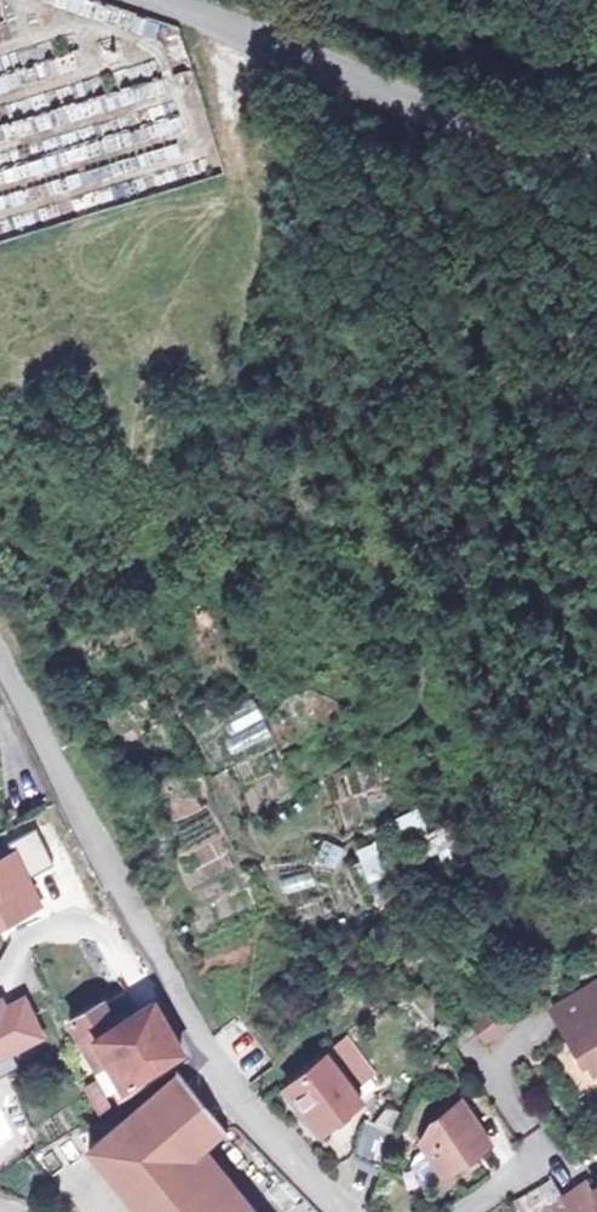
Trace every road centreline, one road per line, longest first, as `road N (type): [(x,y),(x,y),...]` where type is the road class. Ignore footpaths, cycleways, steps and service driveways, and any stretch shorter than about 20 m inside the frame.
road 1 (unclassified): [(0,659),(250,1105),(349,1211)]
road 2 (residential): [(144,0),(596,182)]

